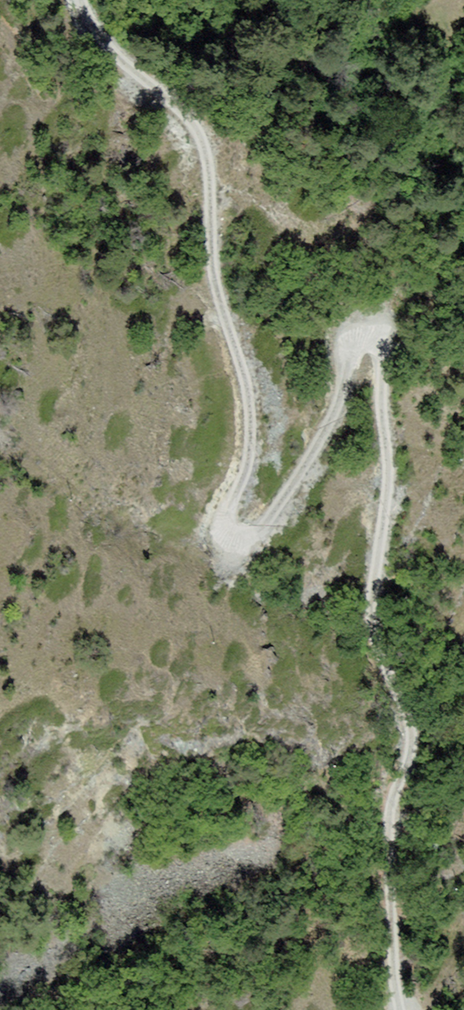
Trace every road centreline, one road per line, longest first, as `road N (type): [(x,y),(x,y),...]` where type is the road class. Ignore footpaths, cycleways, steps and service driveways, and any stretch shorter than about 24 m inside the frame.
road 1 (track): [(402,1009),(390,918),(409,737),(375,654),(380,569),(397,488),(378,345),(355,337),(311,449),(257,547),(236,553),(220,529),(246,471),(250,401),(216,288),(218,177),(208,131),(104,49),(77,0)]

